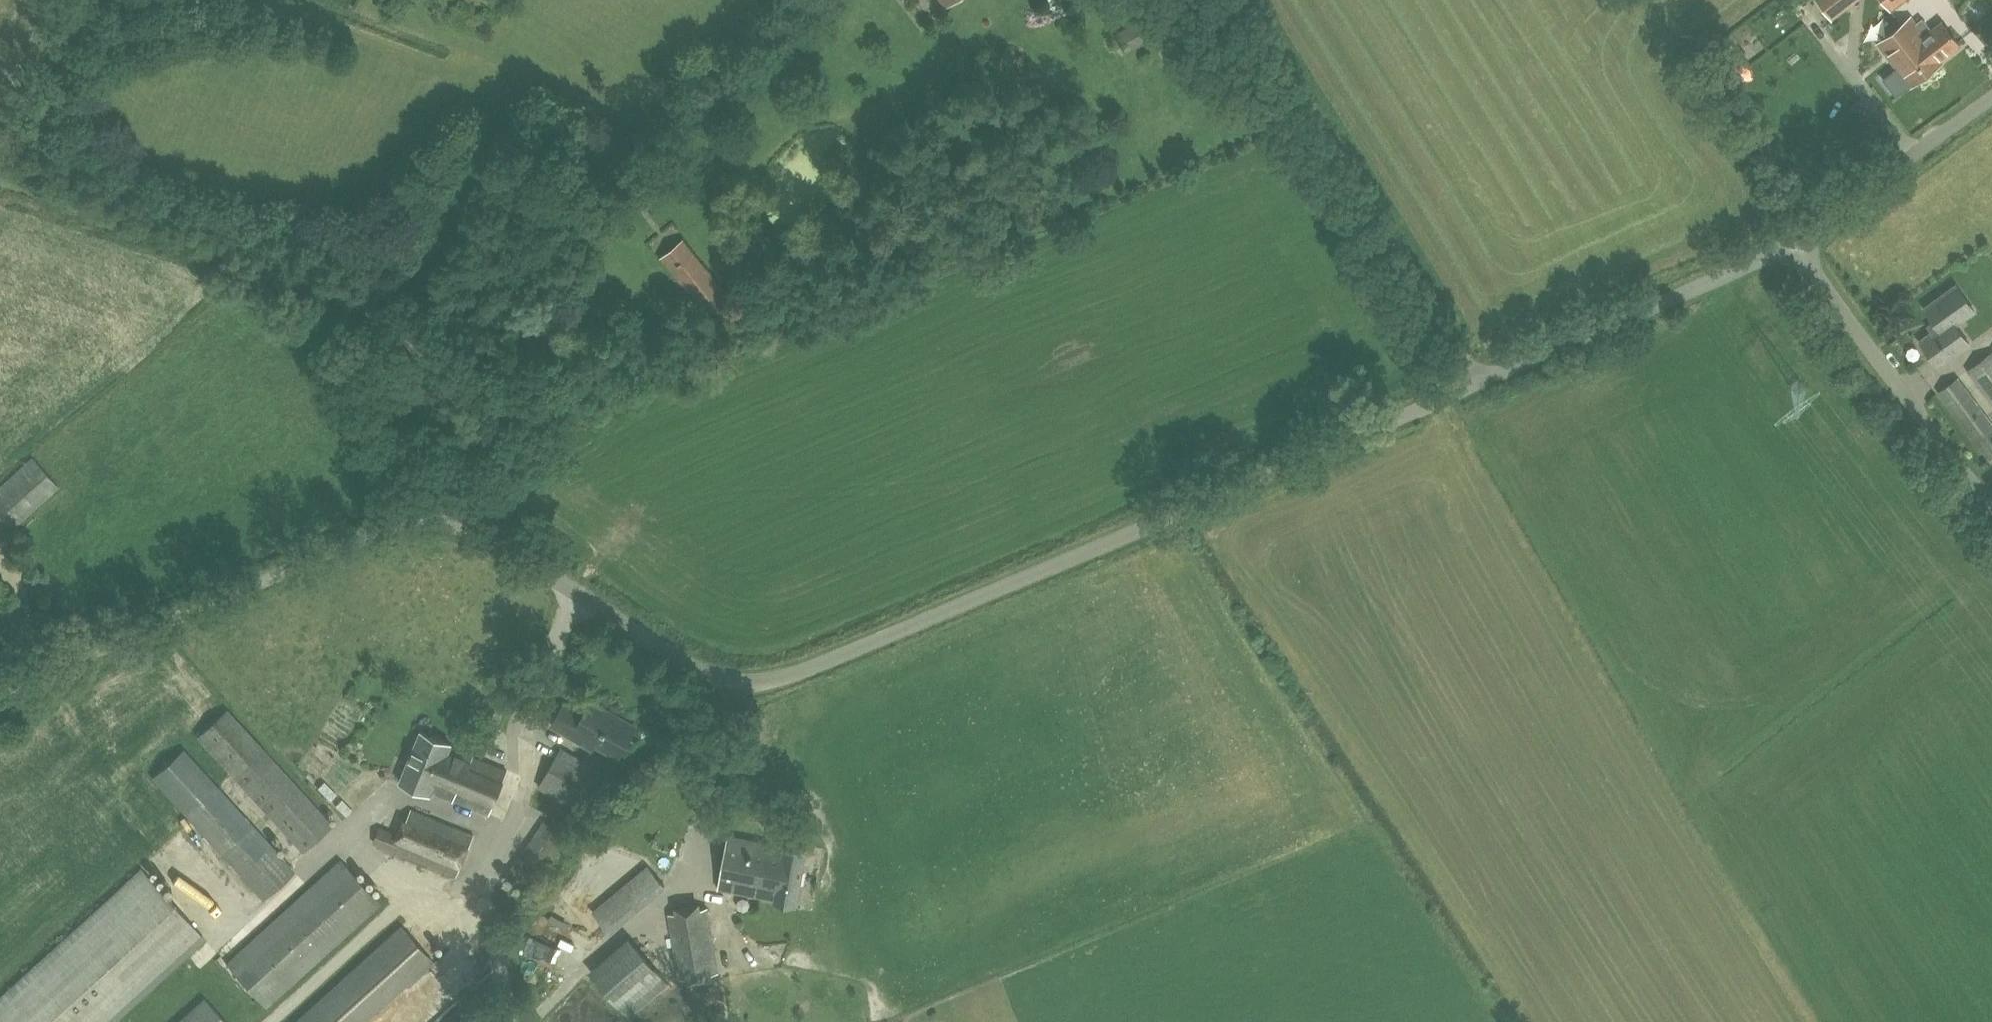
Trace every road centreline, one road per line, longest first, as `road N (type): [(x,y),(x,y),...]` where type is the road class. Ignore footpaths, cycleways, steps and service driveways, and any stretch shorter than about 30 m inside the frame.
road 1 (unclassified): [(0,691),(367,535),(420,523),(491,536),(699,668),(733,682),(769,679),(1477,382)]
road 2 (track): [(805,0),(740,81),(570,207),(495,285),(432,397),(413,524)]
road 3 (unclassified): [(1477,382),(1245,0)]
road 4 (unclassified): [(1477,382),(1680,300),(1794,240)]
road 5 (unclassified): [(1991,505),(1794,240)]
road 6 (unclassified): [(1794,240),(1991,96)]

